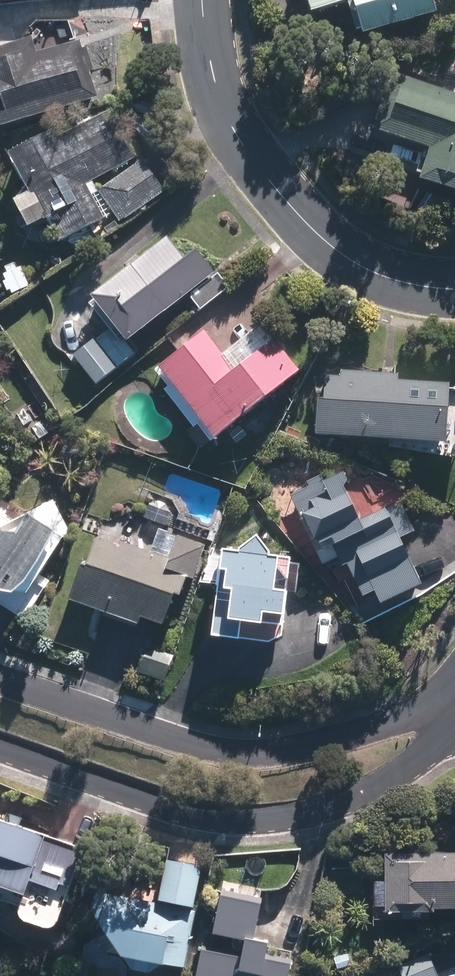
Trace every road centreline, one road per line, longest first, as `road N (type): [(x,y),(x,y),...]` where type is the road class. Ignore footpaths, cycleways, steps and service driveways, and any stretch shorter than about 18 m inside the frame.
road 1 (residential): [(452,724),(399,772),(337,801),(242,820),(0,746)]
road 2 (residential): [(0,677),(226,756),(304,746),(404,713),(452,724)]
road 3 (residential): [(454,299),(378,291),(330,268),(279,224),(234,172),(203,105),(187,46),(188,0)]

